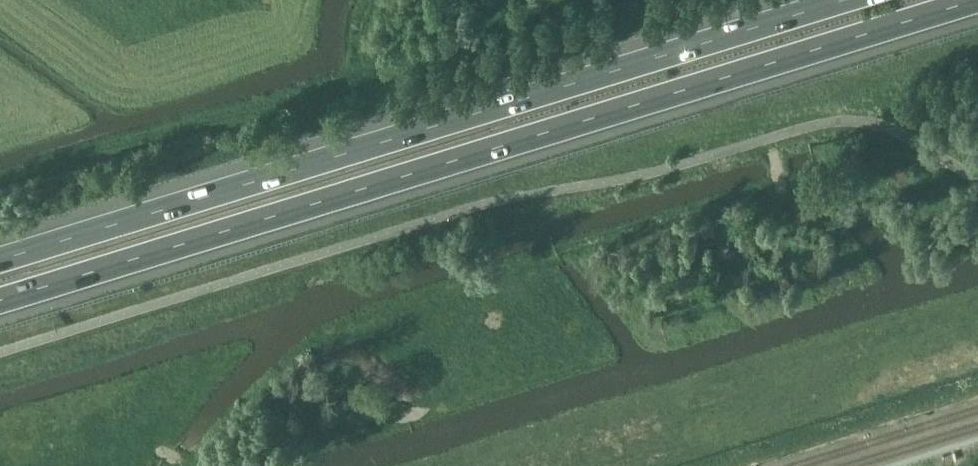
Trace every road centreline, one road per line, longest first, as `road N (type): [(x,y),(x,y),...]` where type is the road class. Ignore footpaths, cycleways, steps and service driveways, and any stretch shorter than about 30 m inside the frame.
road 1 (motorway): [(0,301),(970,0)]
road 2 (motorway): [(835,0),(0,255)]

